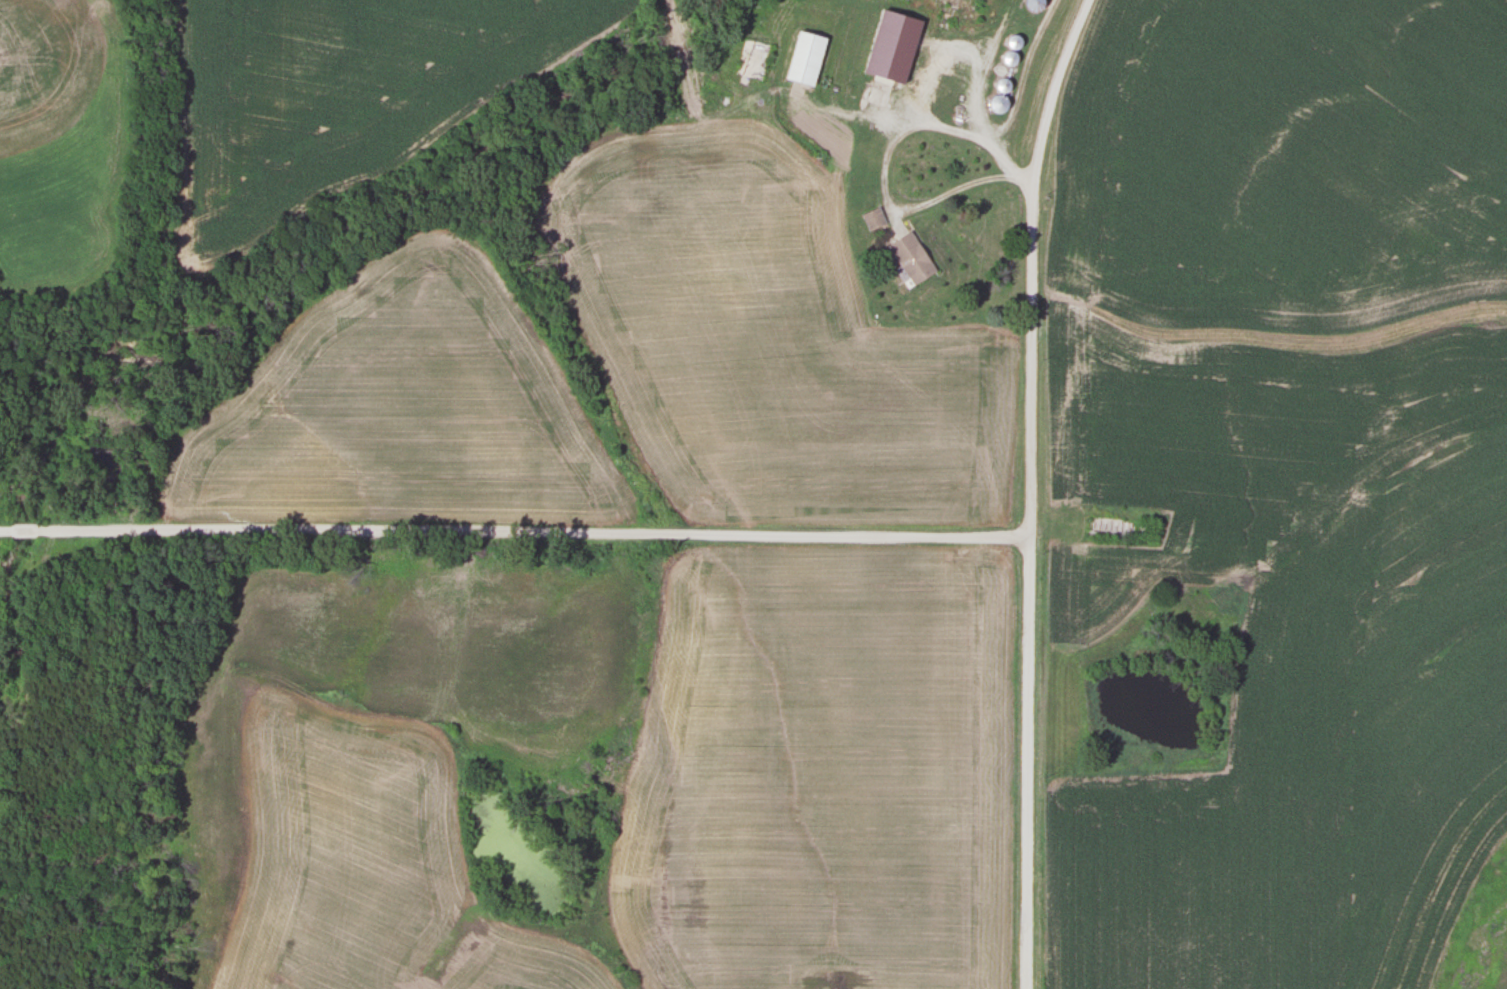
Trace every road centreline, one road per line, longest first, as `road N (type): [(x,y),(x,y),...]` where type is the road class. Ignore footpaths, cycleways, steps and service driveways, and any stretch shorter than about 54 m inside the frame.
road 1 (residential): [(1030,537),(0,531)]
road 2 (residential): [(1026,988),(1035,180),(1062,62),(1091,0)]

